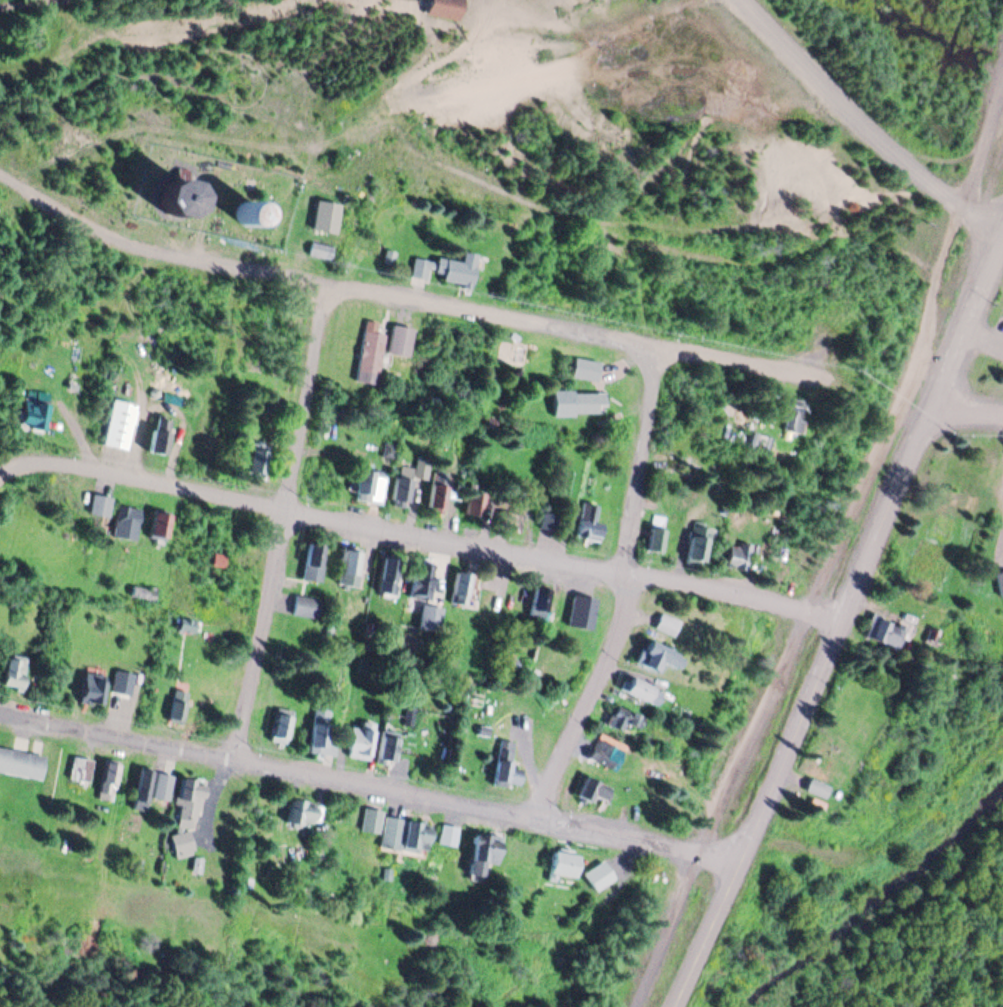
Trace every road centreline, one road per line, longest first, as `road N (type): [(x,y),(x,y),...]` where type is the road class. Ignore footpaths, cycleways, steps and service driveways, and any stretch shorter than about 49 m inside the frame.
road 1 (residential): [(815,368),(197,252),(86,217),(0,163)]
road 2 (residential): [(851,614),(95,456),(22,456)]
road 3 (tertiary): [(677,1006),(851,614),(924,415),(1002,239)]
road 4 (residential): [(746,859),(0,704)]
road 5 (residential): [(541,815),(622,622),(661,338)]
road 6 (residential): [(242,756),(330,281)]

